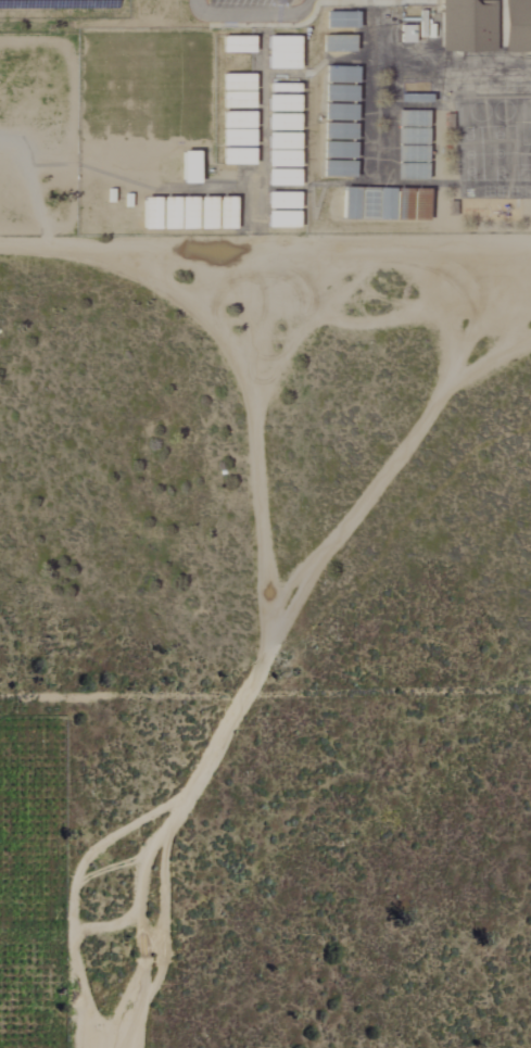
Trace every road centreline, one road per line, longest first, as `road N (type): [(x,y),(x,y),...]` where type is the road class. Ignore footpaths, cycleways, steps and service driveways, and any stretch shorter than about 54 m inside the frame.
road 1 (residential): [(0,243),(530,243)]

